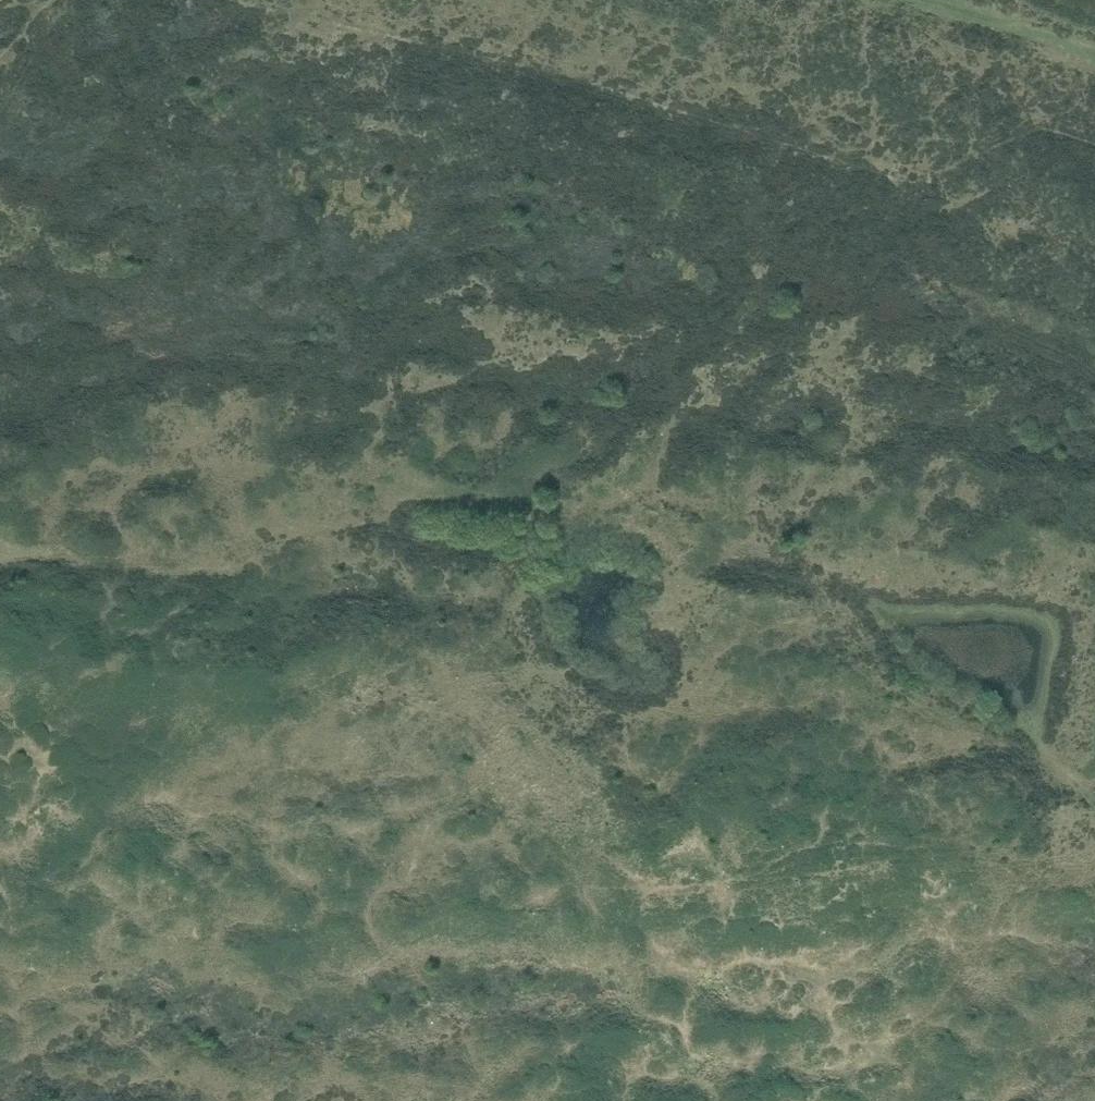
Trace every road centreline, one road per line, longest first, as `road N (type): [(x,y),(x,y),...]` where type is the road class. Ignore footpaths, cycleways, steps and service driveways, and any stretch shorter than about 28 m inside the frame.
road 1 (track): [(910,0),(1094,55)]

